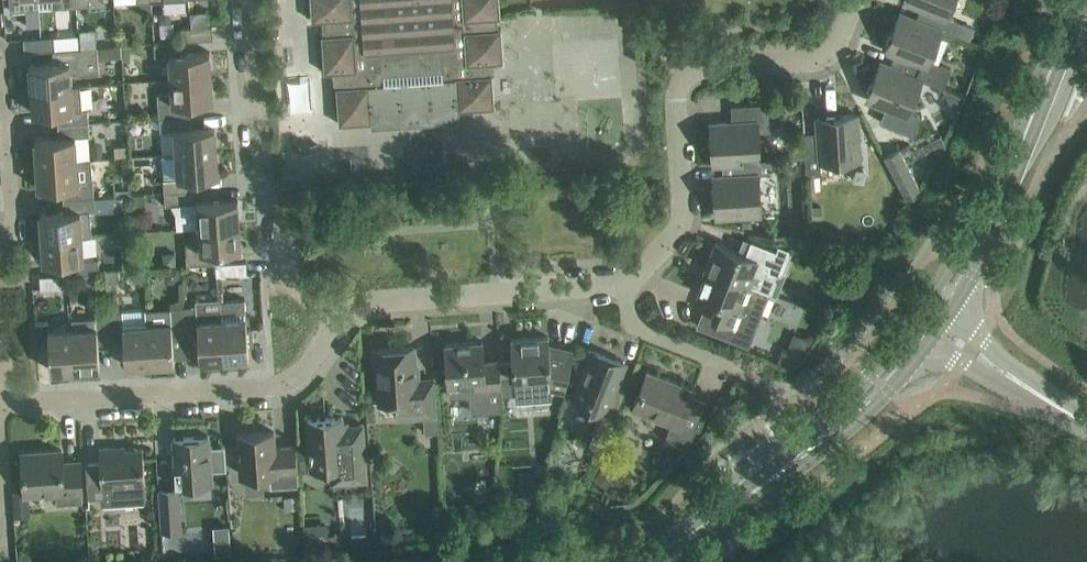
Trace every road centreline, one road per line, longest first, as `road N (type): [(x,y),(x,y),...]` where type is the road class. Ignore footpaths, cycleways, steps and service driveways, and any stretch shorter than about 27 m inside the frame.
road 1 (residential): [(856,0),(823,57),(686,76),(678,106),(682,220),(624,283)]
road 2 (residential): [(341,321),(302,371),(273,387),(55,402),(21,395)]
road 3 (residential): [(341,321),(297,287),(287,268),(284,216),(263,163),(252,0)]
road 4 (residential): [(624,283),(387,301),(341,321)]
road 5 (secondary): [(635,561),(732,507),(845,416)]
road 6 (secondary): [(1080,0),(995,206)]
road 7 (residential): [(0,238),(14,210),(0,64)]
road 8 (residential): [(624,283),(636,329),(741,371)]
road 9 (secondary): [(921,311),(845,416)]
road 10 (secondary): [(995,206),(921,311)]
road 11 (secondary): [(946,317),(991,243),(995,206)]

